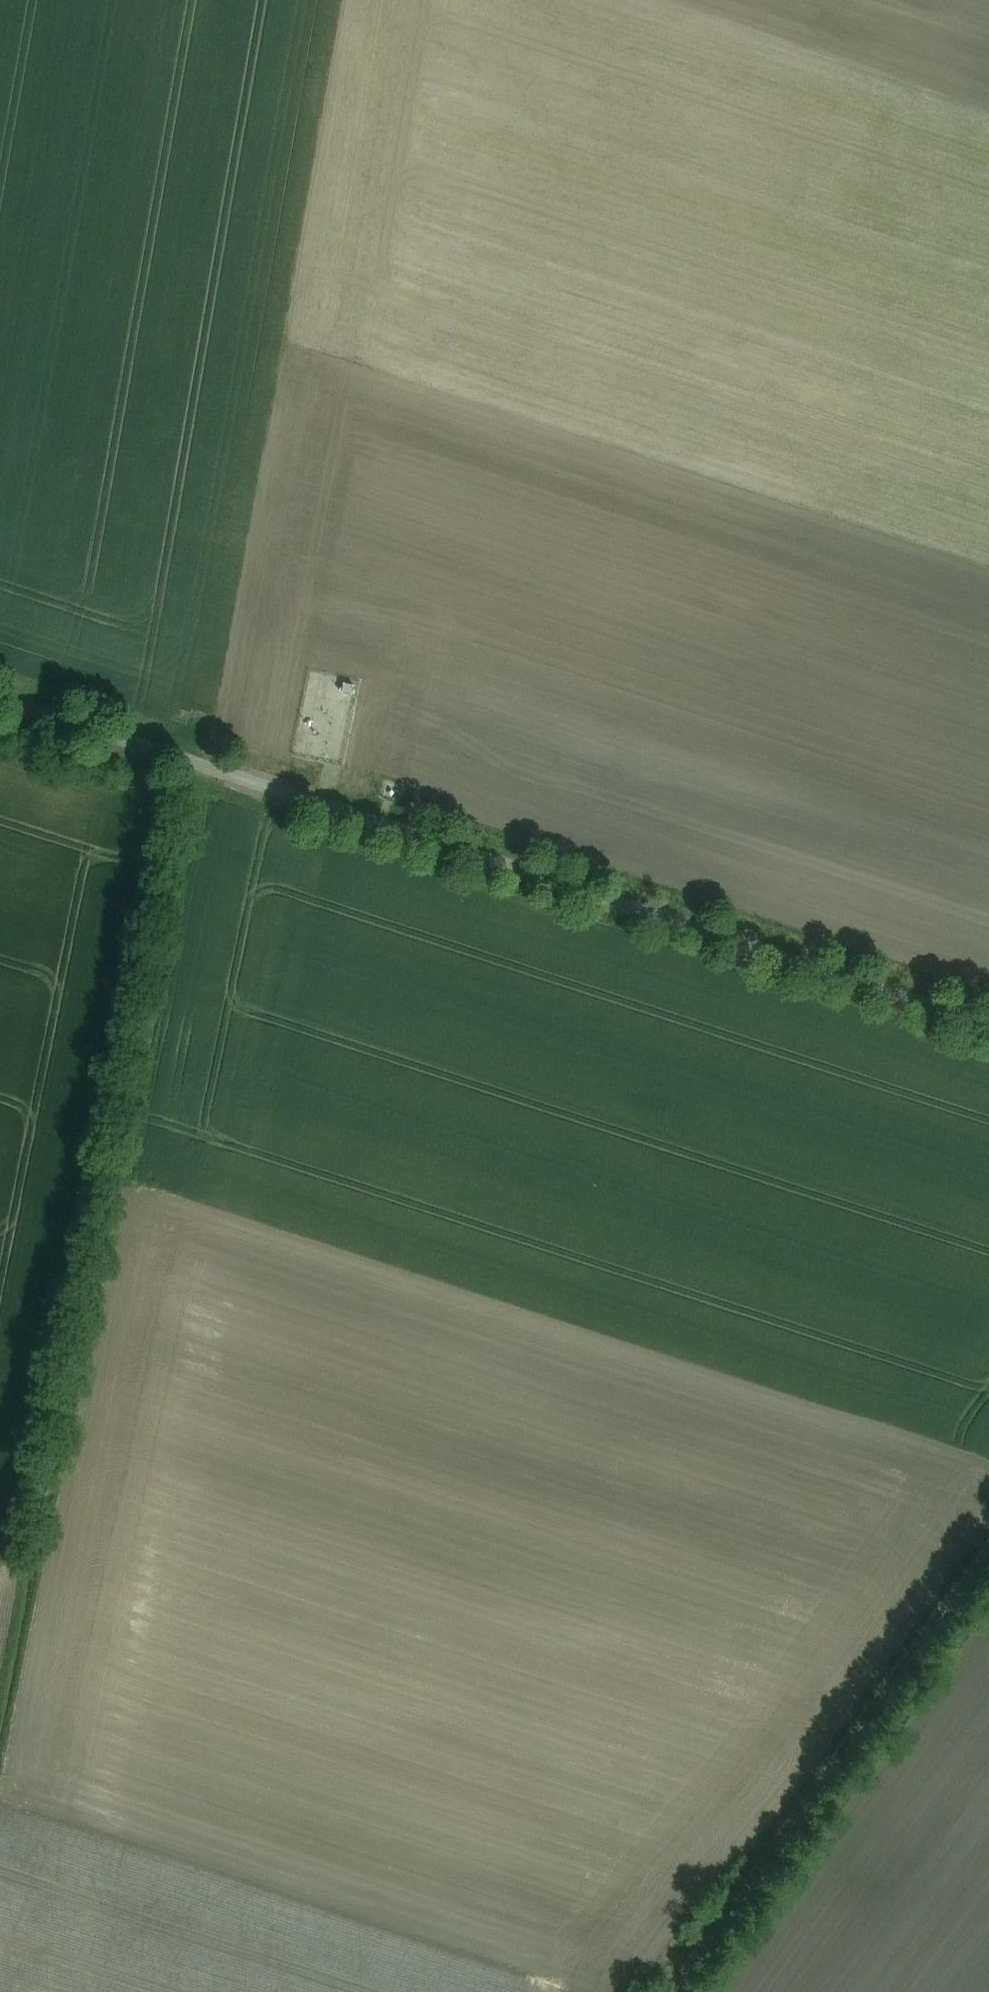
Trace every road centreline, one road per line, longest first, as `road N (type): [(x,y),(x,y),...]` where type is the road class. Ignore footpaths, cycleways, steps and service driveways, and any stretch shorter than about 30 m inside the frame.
road 1 (unclassified): [(0,688),(988,1021)]
road 2 (track): [(657,1991),(988,1530)]

